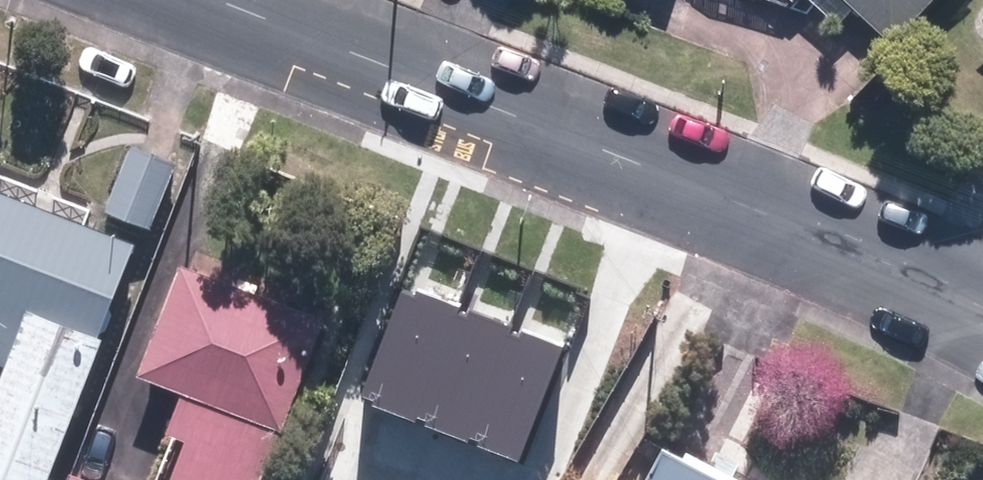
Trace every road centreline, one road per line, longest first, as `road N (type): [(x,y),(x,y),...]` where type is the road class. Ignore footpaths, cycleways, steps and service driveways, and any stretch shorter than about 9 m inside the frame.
road 1 (tertiary): [(216,0),(897,263),(982,307)]

